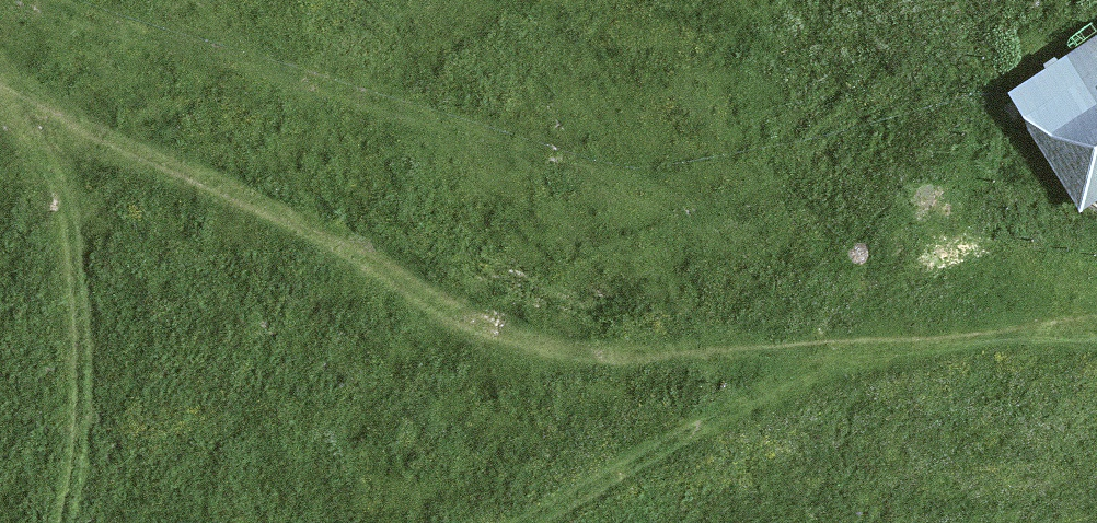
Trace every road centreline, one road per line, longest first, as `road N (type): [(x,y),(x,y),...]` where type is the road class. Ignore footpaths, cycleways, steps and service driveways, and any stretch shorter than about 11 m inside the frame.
road 1 (track): [(893,346),(550,352),(185,170),(21,100)]
road 2 (track): [(64,522),(83,432),(82,268),(62,164),(21,100),(0,87)]
road 3 (track): [(893,346),(529,522)]
road 4 (track): [(1096,335),(893,346)]

